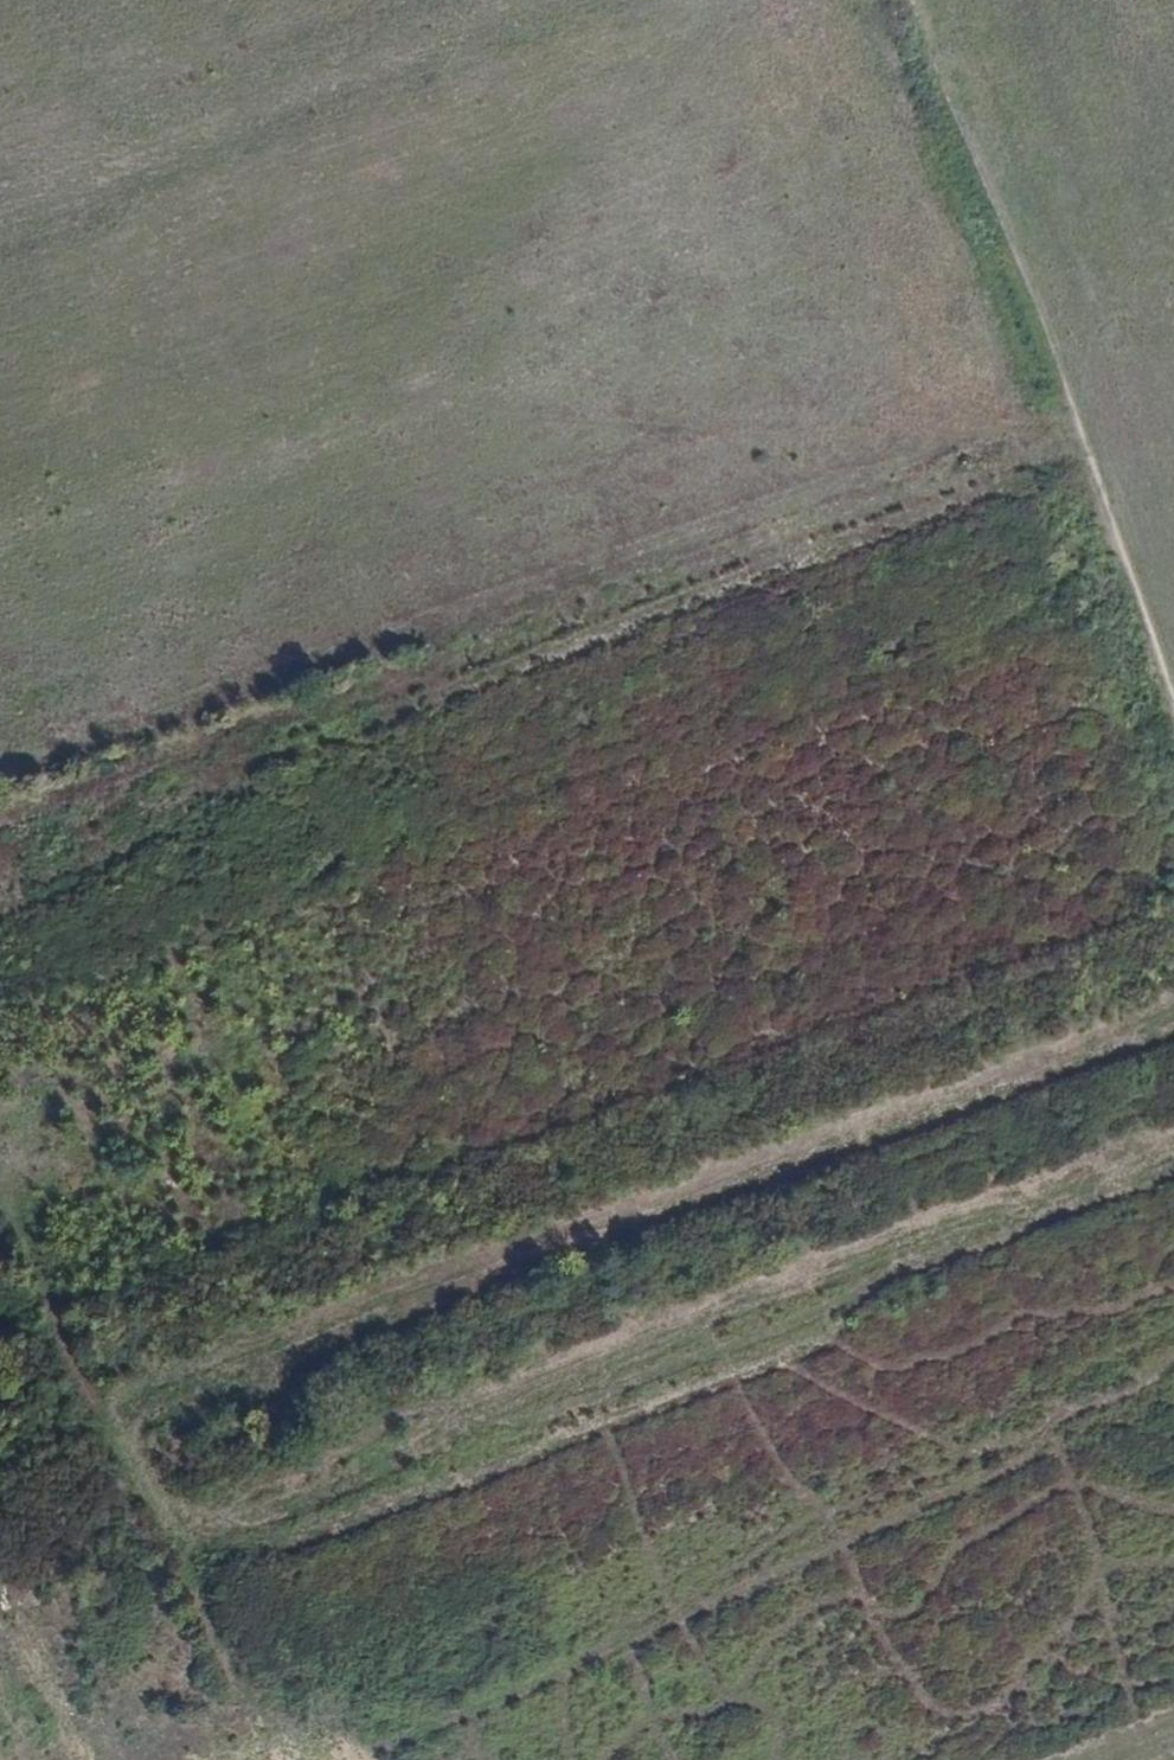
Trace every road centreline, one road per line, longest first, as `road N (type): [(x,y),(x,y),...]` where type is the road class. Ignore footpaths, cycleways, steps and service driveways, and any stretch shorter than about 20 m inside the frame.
road 1 (track): [(1173,715),(1012,242),(927,52),(913,0)]

